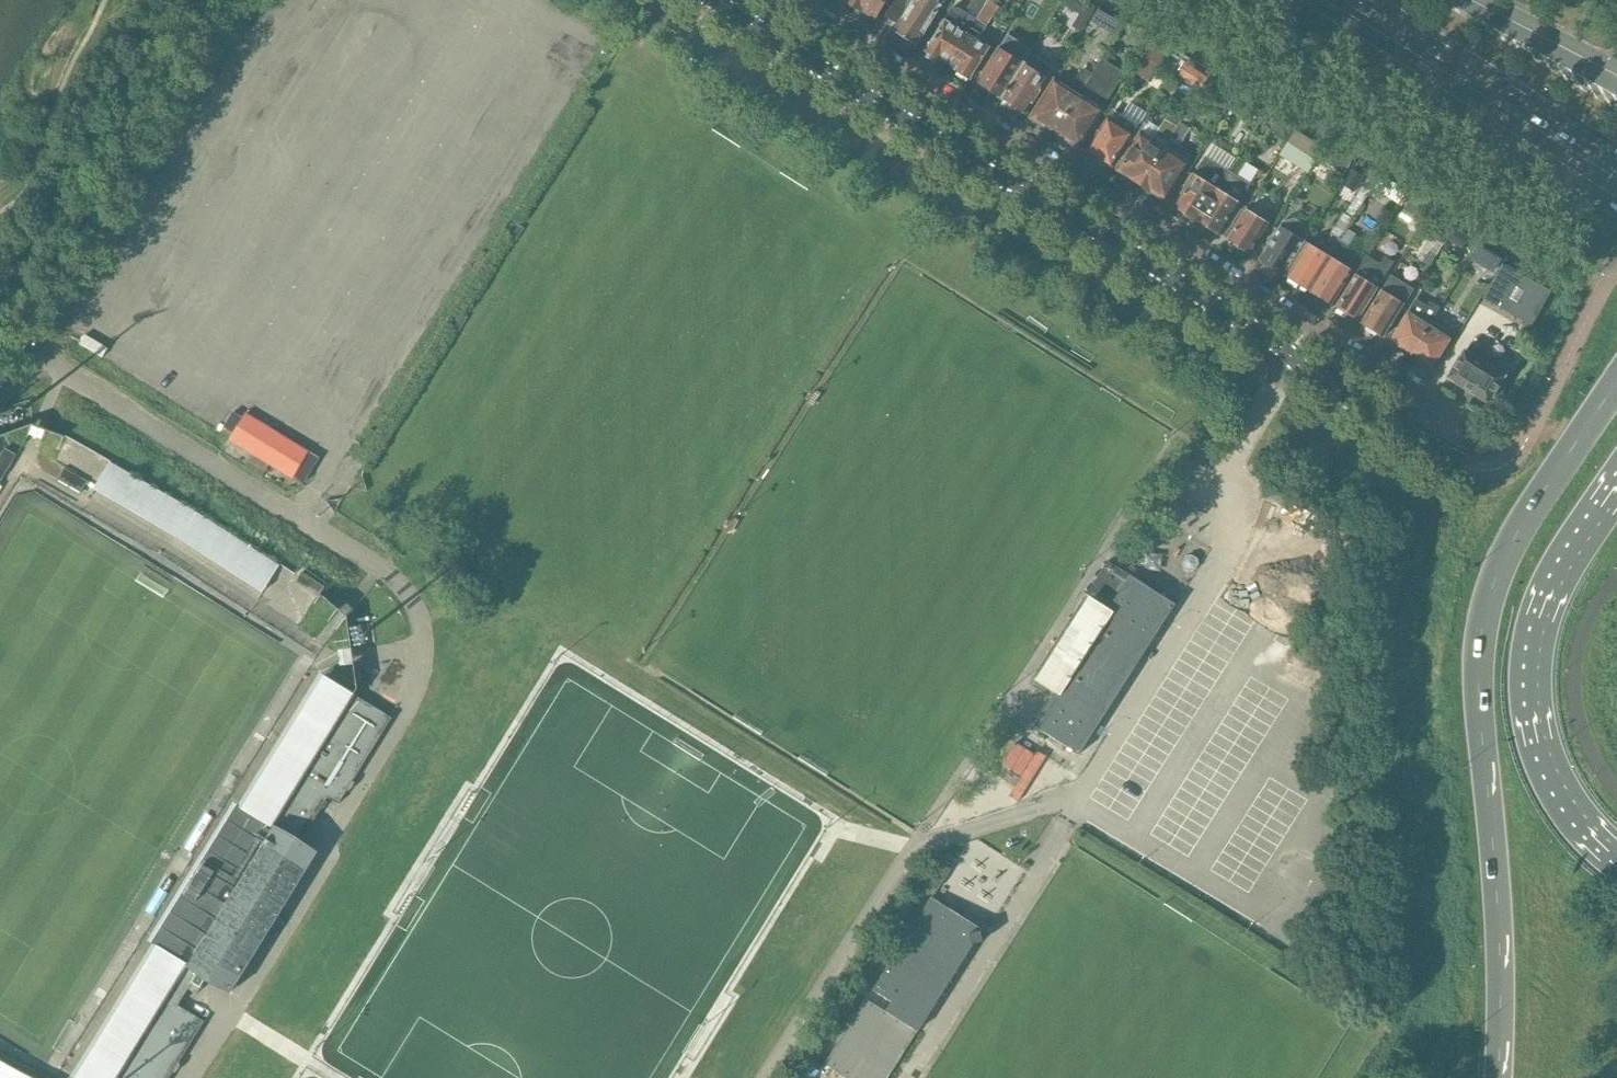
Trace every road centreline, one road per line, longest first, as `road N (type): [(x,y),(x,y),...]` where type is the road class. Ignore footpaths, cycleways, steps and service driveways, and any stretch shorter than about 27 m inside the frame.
road 1 (unclassified): [(1443,450),(1377,417),(718,0)]
road 2 (residential): [(1443,450),(1450,417),(1302,332),(785,0)]
road 3 (trunk): [(1616,381),(1524,524),(1488,605),(1480,681),(1501,998),(1493,1077)]
road 4 (trunk): [(1616,849),(1559,777),(1531,672),(1549,589),(1616,481)]
road 5 (secondary): [(1297,0),(1616,198)]
road 6 (secondary): [(1616,103),(1456,0)]

